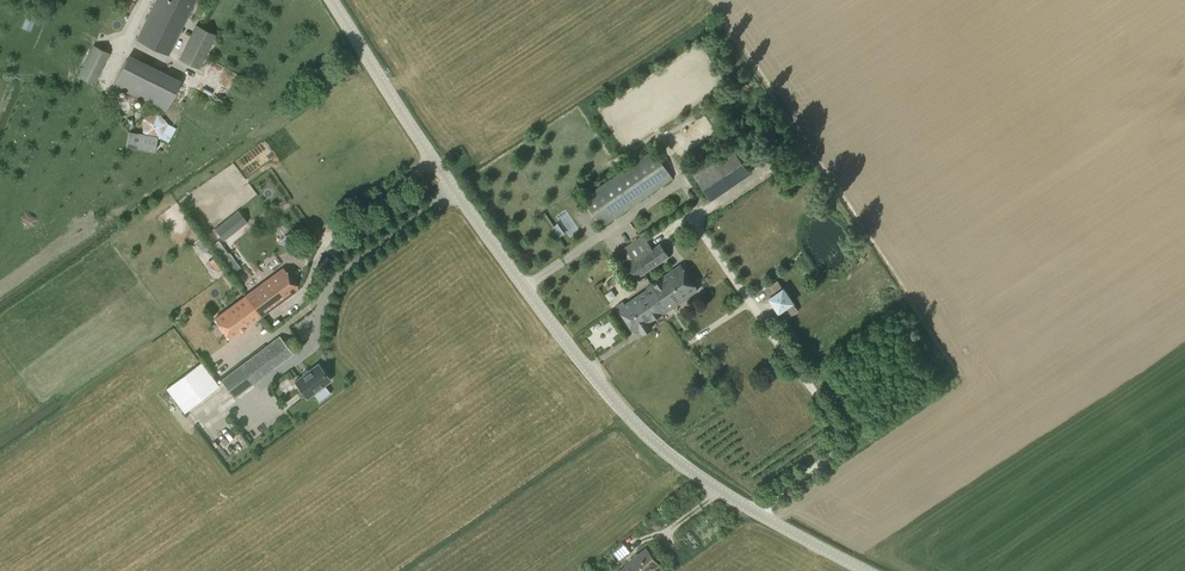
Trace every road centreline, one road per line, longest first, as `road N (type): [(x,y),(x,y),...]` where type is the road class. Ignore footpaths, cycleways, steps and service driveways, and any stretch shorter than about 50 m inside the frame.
road 1 (tertiary): [(868,570),(714,486),(627,415),(456,192),(330,0)]

